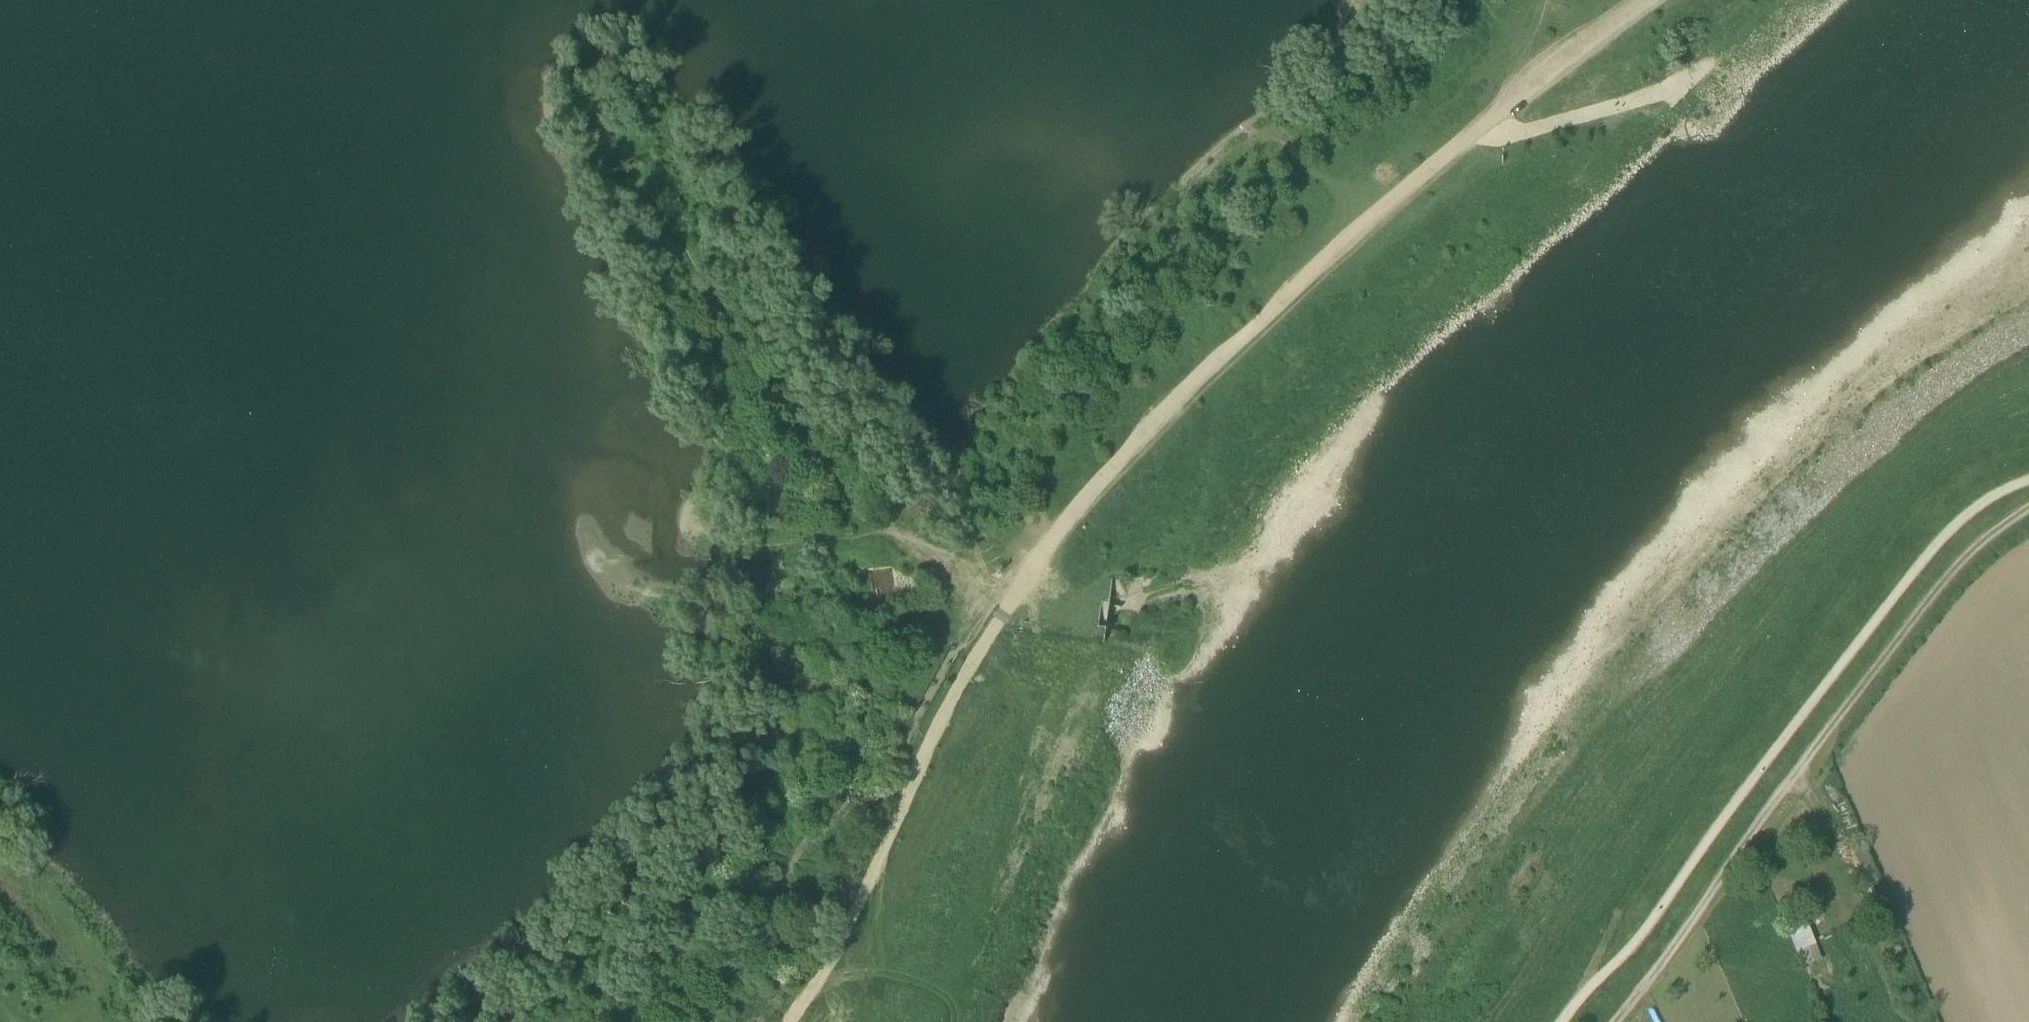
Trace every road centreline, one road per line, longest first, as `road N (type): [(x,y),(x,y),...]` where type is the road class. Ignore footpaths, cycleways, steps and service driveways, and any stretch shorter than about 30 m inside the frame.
road 1 (track): [(787,1021),(841,946),(935,728),(1062,525),(1174,399),(1582,46)]
road 2 (track): [(1562,1021),(1583,989),(1630,951),(1930,550),(1992,496),(2028,480)]
road 3 (track): [(1614,1021),(1959,564),(2028,508)]

